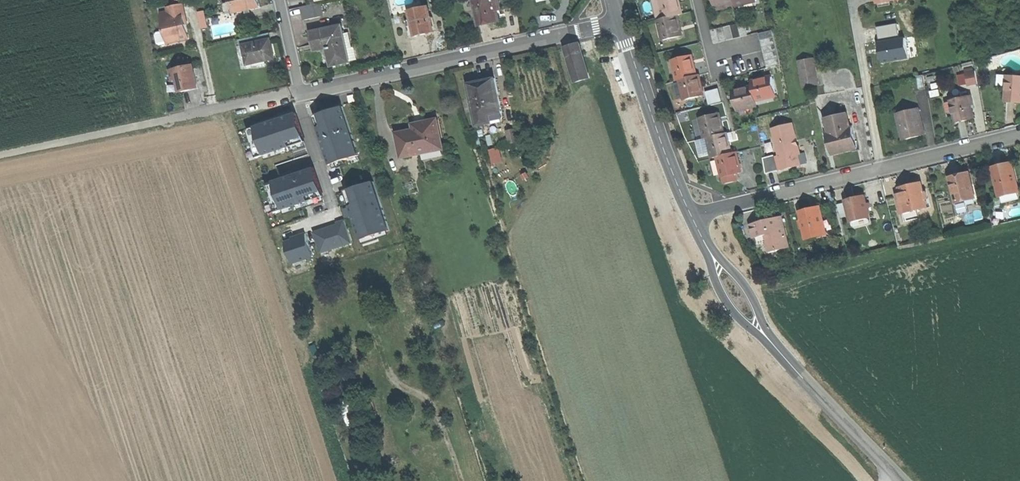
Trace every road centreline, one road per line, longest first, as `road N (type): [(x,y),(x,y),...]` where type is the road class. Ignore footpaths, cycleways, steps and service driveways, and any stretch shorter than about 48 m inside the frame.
road 1 (secondary): [(903,480),(751,318),(693,217)]
road 2 (residential): [(693,217),(1019,136)]
road 3 (residential): [(300,92),(621,18)]
road 4 (secondary): [(693,217),(621,18)]
road 5 (residential): [(173,118),(300,92)]

